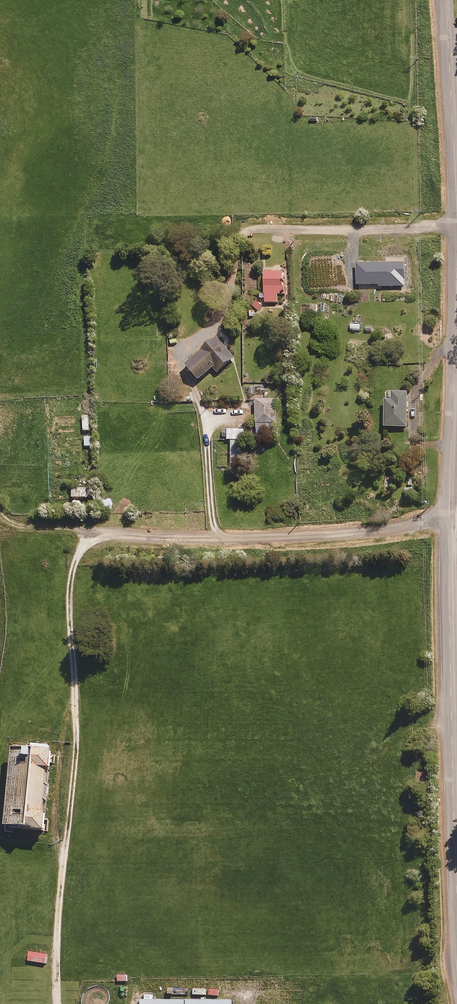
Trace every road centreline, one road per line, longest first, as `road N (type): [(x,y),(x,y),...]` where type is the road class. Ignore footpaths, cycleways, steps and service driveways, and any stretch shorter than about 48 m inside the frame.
road 1 (unclassified): [(447,516),(456,899)]
road 2 (unclassified): [(96,531),(254,538),(447,516)]
road 3 (unclassified): [(456,221),(447,516)]
road 4 (unclassified): [(446,0),(456,221)]
road 5 (residential): [(252,231),(395,230),(456,221)]

